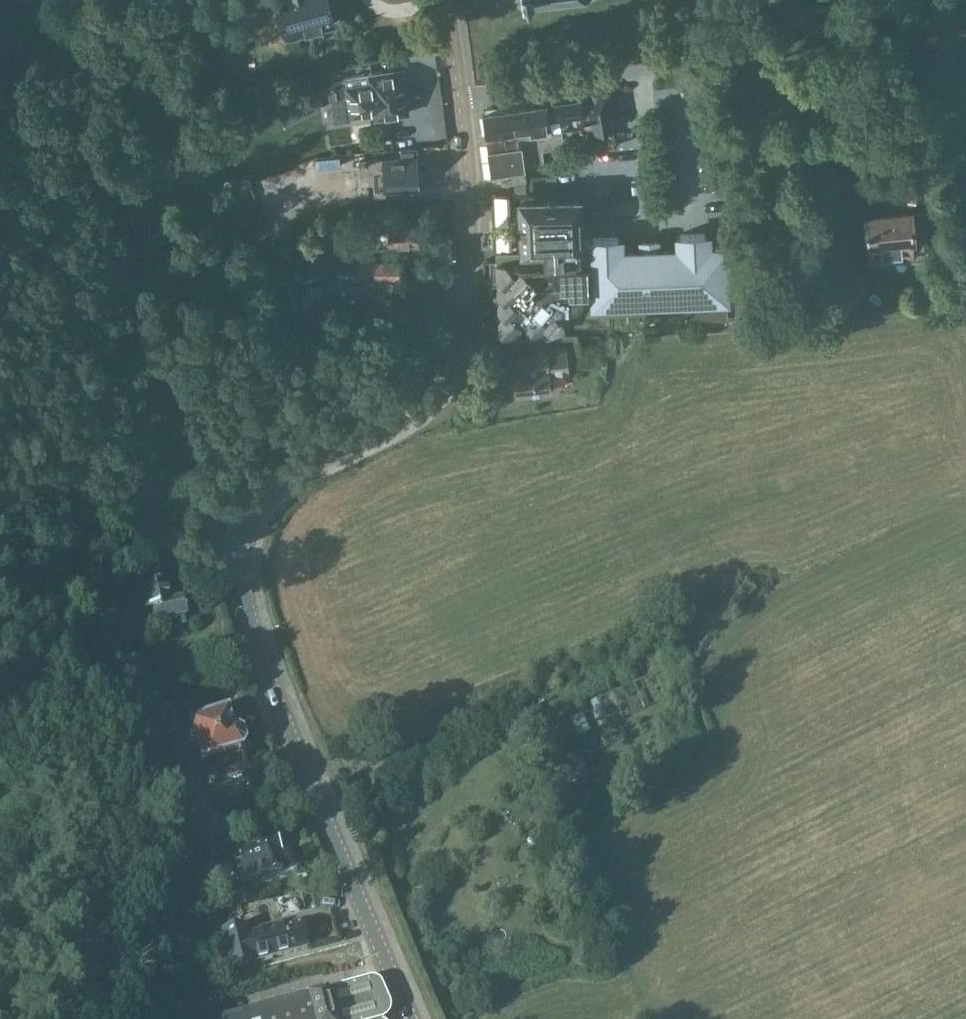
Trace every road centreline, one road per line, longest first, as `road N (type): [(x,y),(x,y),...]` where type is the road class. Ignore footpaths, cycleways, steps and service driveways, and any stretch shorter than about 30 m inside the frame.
road 1 (tertiary): [(410,1018),(256,641),(240,563),(251,508)]
road 2 (tertiary): [(251,508),(272,483),(421,403),(448,367),(459,329),(467,190),(458,99)]
road 3 (unclassified): [(251,508),(215,495),(133,500),(69,547),(48,604),(63,689),(60,722),(50,748),(0,794)]
road 4 (unclassified): [(458,99),(673,67),(693,50),(706,0)]

